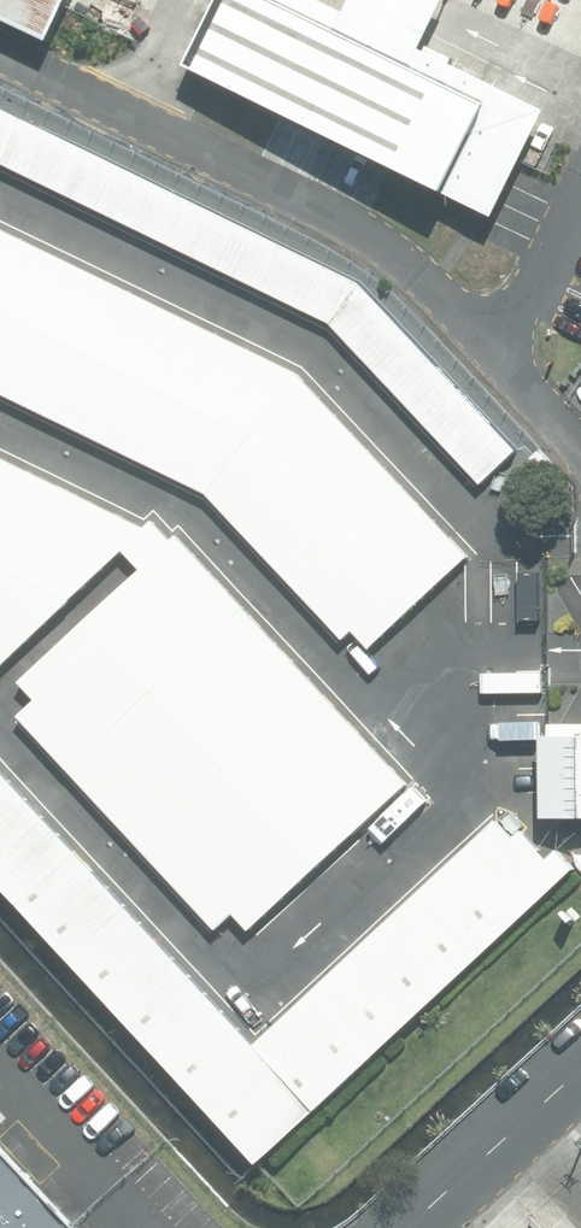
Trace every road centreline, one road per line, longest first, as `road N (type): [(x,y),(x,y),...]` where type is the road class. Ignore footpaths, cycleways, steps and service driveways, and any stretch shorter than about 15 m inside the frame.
road 1 (secondary): [(580,1085),(425,1227)]

